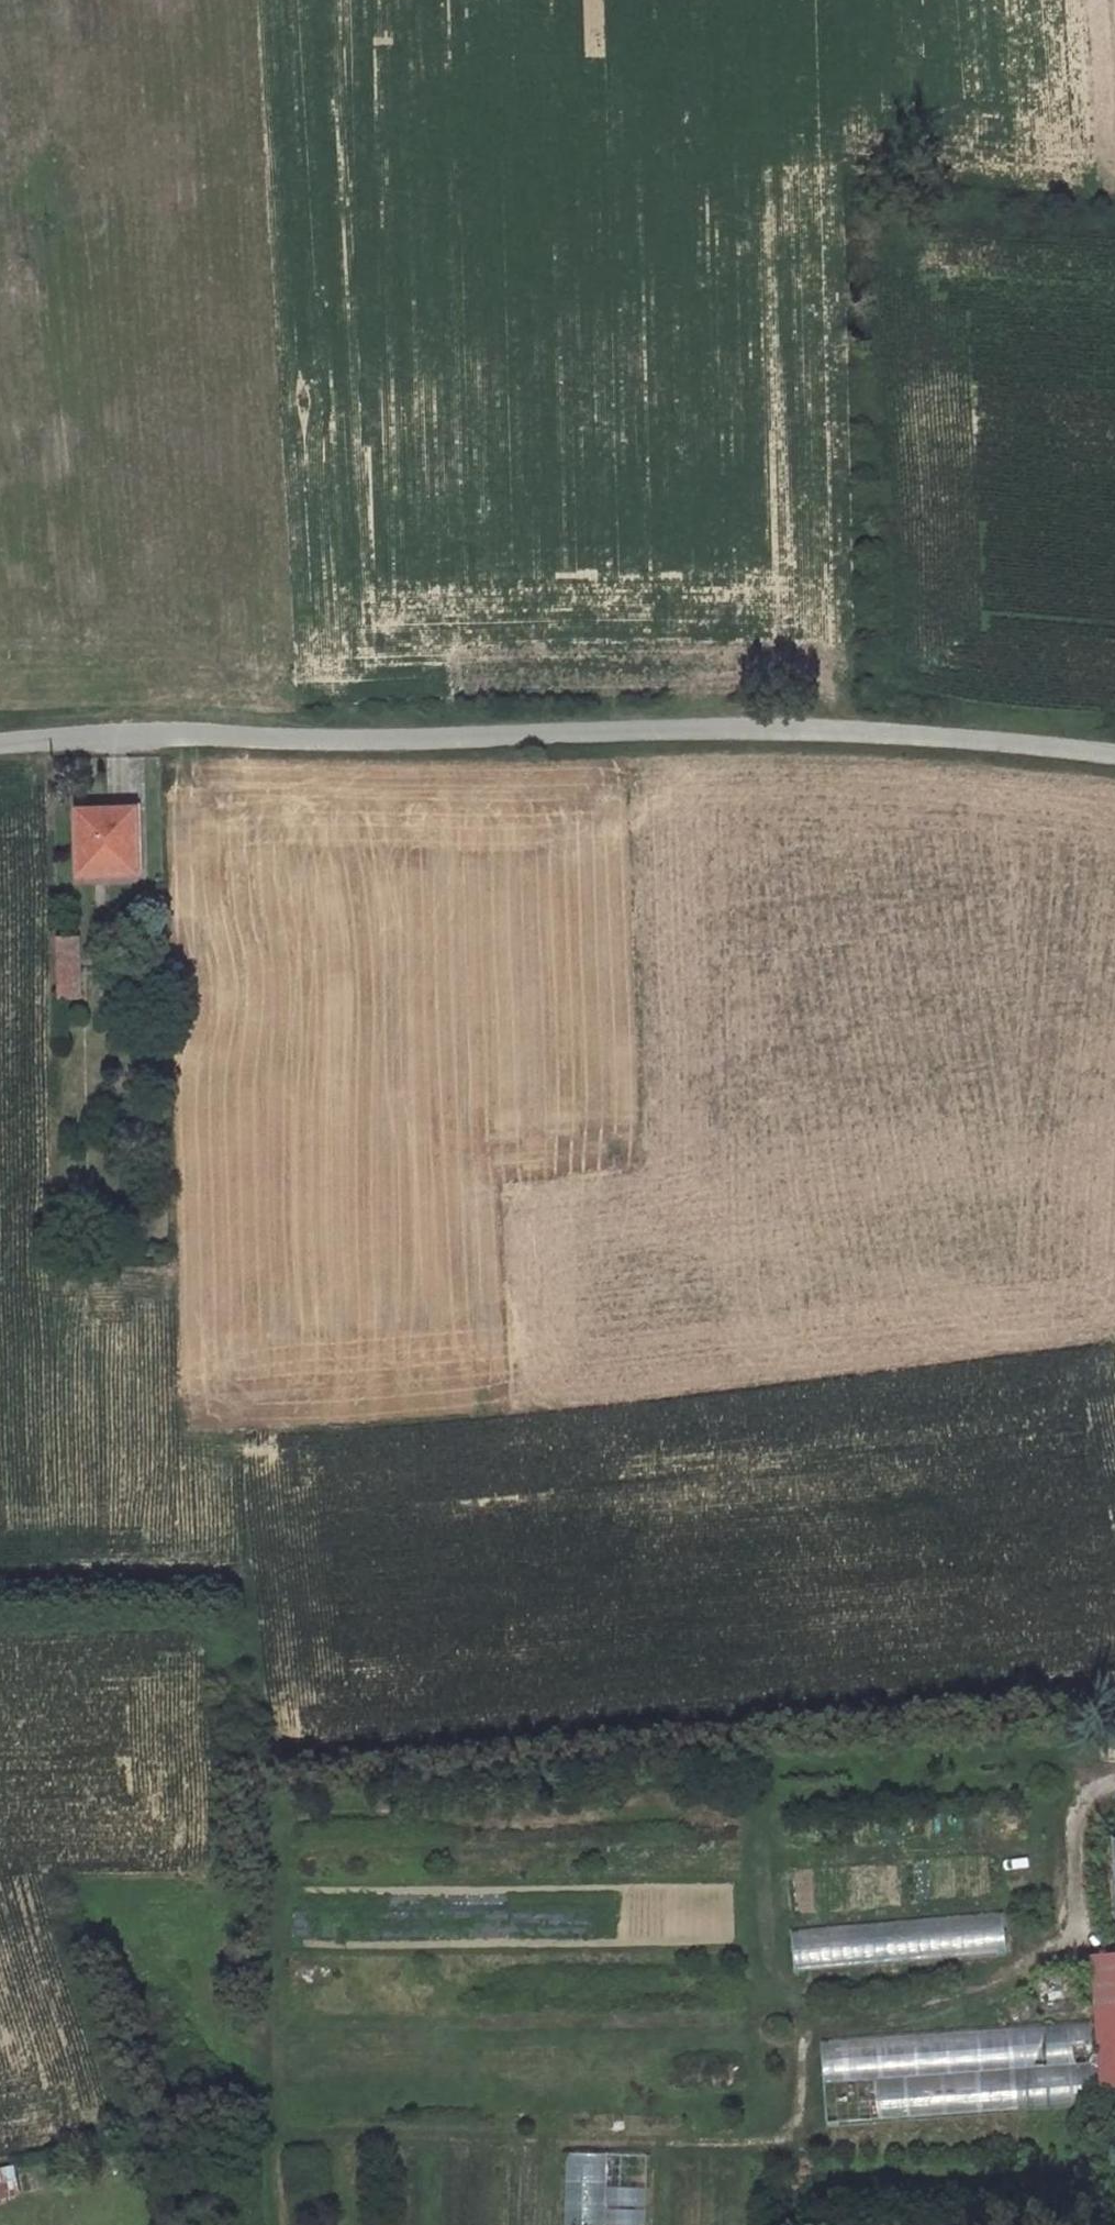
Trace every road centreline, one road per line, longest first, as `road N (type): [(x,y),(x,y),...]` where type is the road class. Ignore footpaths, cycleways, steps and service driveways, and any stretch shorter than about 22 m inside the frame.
road 1 (unclassified): [(1114,754),(973,735),(638,727),(339,740),(123,738),(0,748)]

